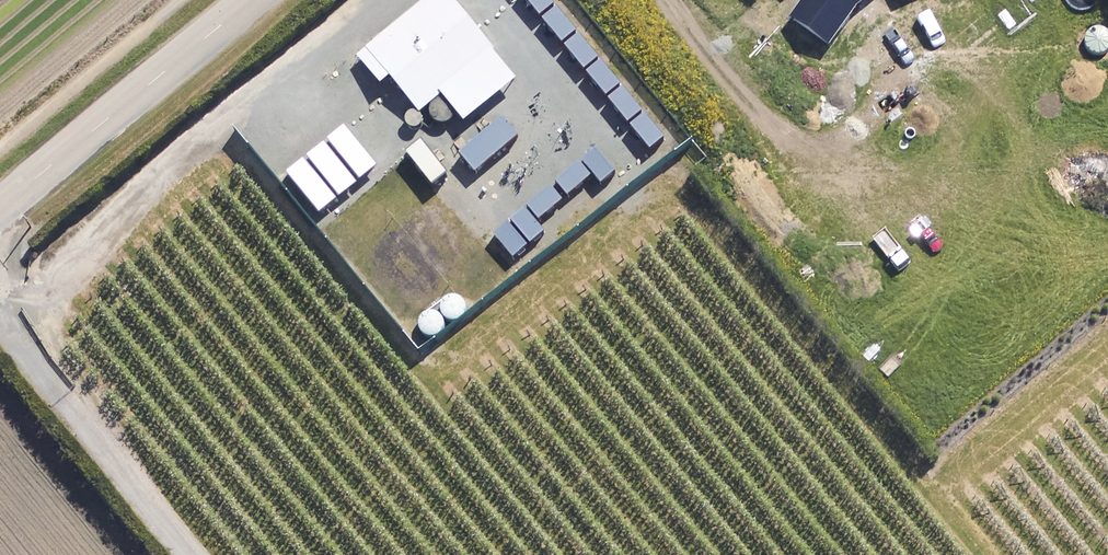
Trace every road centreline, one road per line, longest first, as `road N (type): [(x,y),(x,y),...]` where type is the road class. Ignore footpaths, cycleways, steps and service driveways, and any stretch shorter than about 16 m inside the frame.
road 1 (unclassified): [(248,0),(0,206)]

